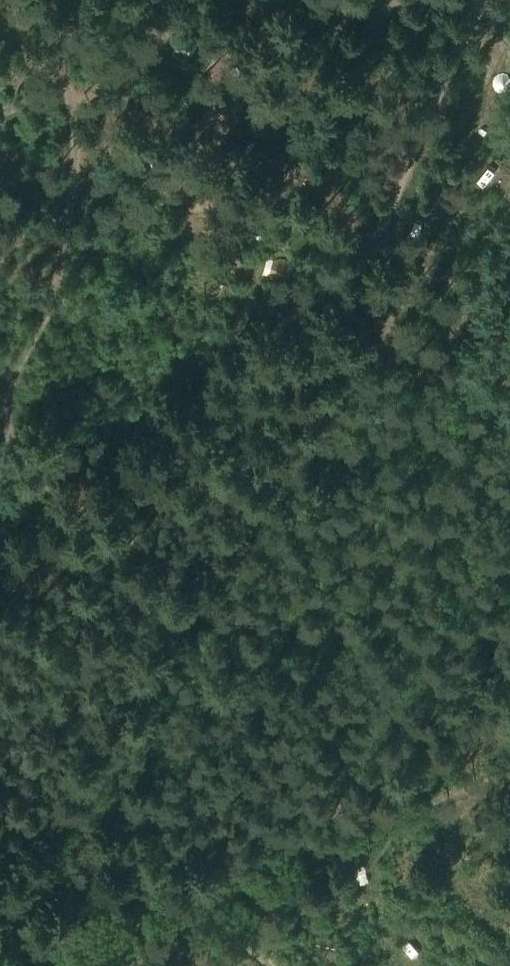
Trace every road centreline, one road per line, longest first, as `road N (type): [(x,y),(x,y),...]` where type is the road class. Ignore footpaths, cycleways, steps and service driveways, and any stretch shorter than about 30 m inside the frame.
road 1 (track): [(9,965),(66,801),(190,609),(299,409),(481,0)]
road 2 (track): [(73,0),(67,88),(74,169),(61,263),(10,386),(8,440),(58,503),(132,542),(190,609)]
road 3 (track): [(29,965),(208,903),(509,768)]
road 4 (track): [(184,619),(481,634),(509,649)]
road 5 (track): [(374,244),(509,311)]

